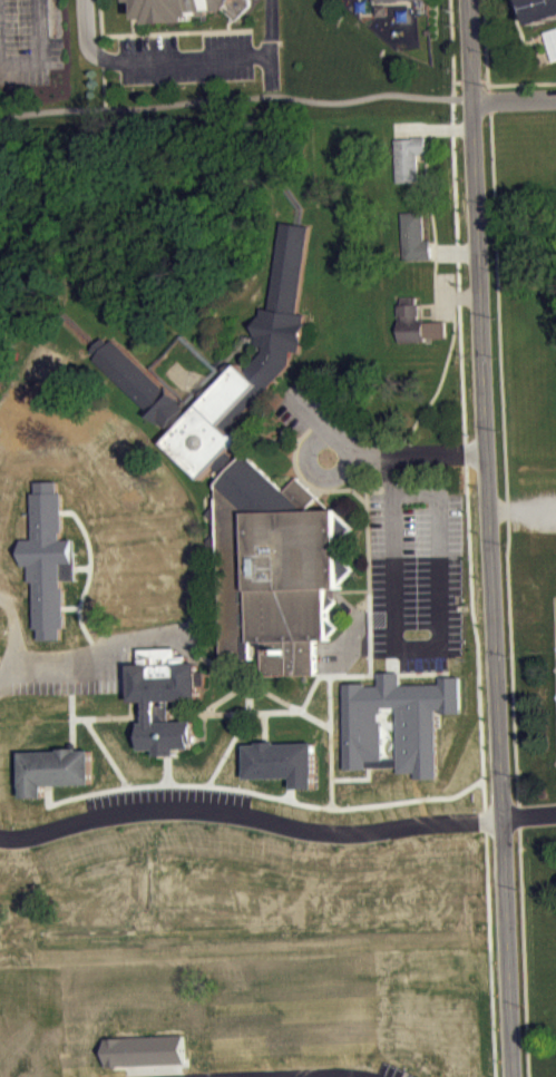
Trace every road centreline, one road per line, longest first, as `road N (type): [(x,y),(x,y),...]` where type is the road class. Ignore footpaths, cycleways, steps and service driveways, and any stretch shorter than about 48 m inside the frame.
road 1 (residential): [(513,1076),(467,0)]

